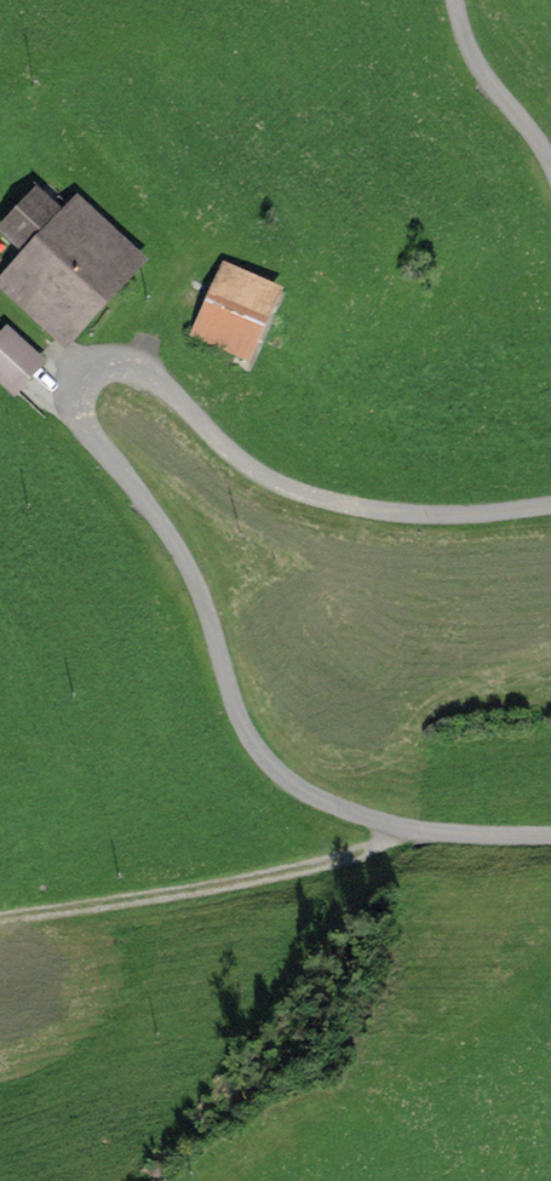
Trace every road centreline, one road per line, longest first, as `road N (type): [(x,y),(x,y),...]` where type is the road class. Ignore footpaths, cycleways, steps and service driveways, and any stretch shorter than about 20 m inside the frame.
road 1 (residential): [(550,835),(400,830),(322,807),(266,767),(174,553),(83,431),(79,400),(88,373),(117,368),(152,375),(203,435),(281,491),(389,517),(461,522),(550,511)]
road 2 (track): [(0,919),(256,884),(338,864),(413,832)]
road 3 (residential): [(550,173),(538,146),(482,83),(457,32),(453,0)]

